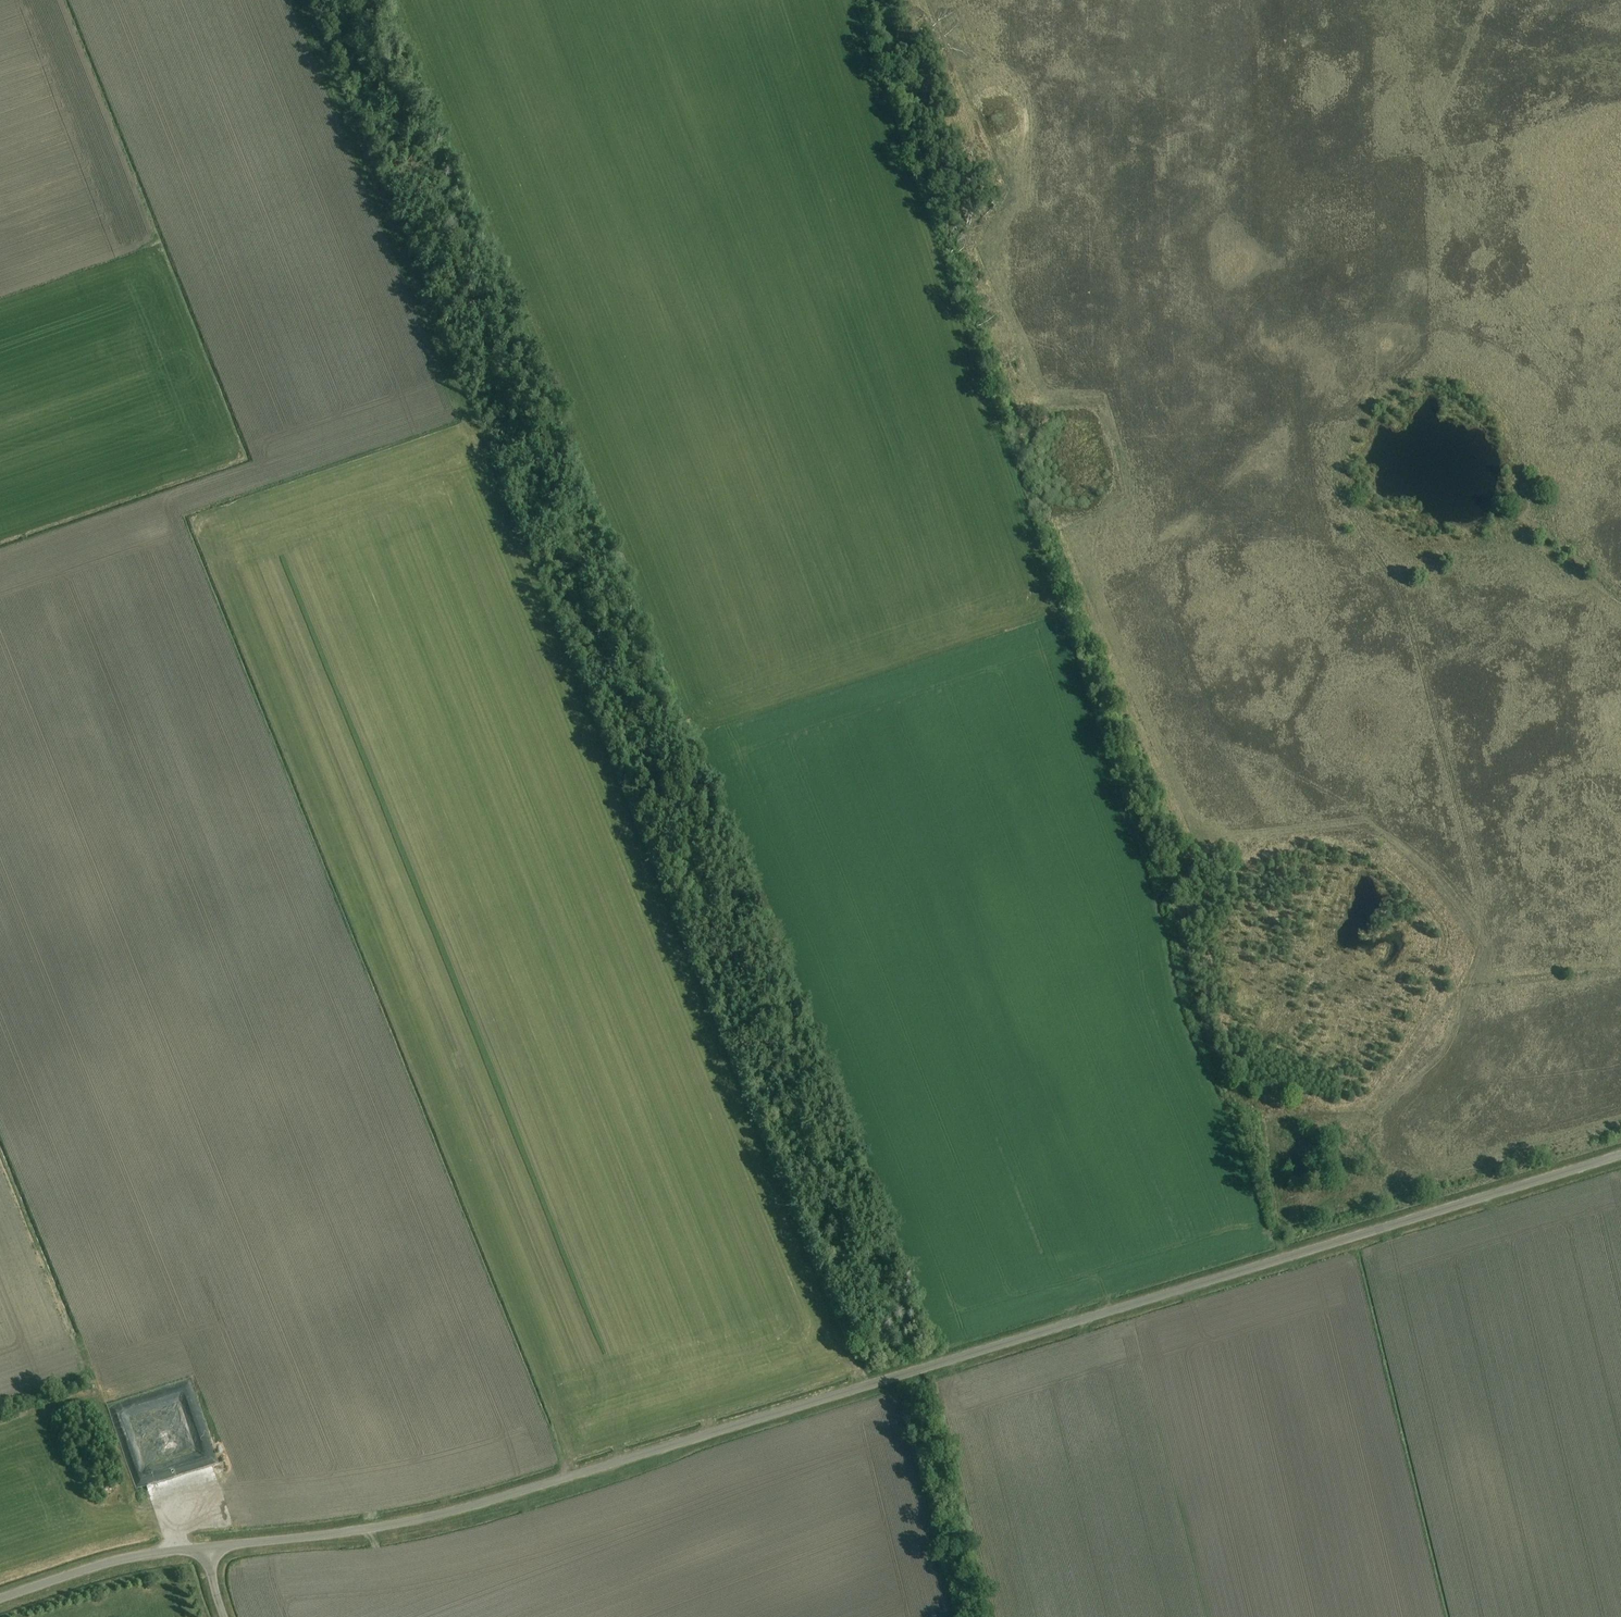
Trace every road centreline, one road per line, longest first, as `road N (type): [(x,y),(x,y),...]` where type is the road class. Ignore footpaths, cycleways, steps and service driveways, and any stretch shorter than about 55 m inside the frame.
road 1 (tertiary): [(210,1546),(383,1527),(472,1506),(1620,1155)]
road 2 (tertiary): [(0,1598),(116,1560),(210,1546)]

